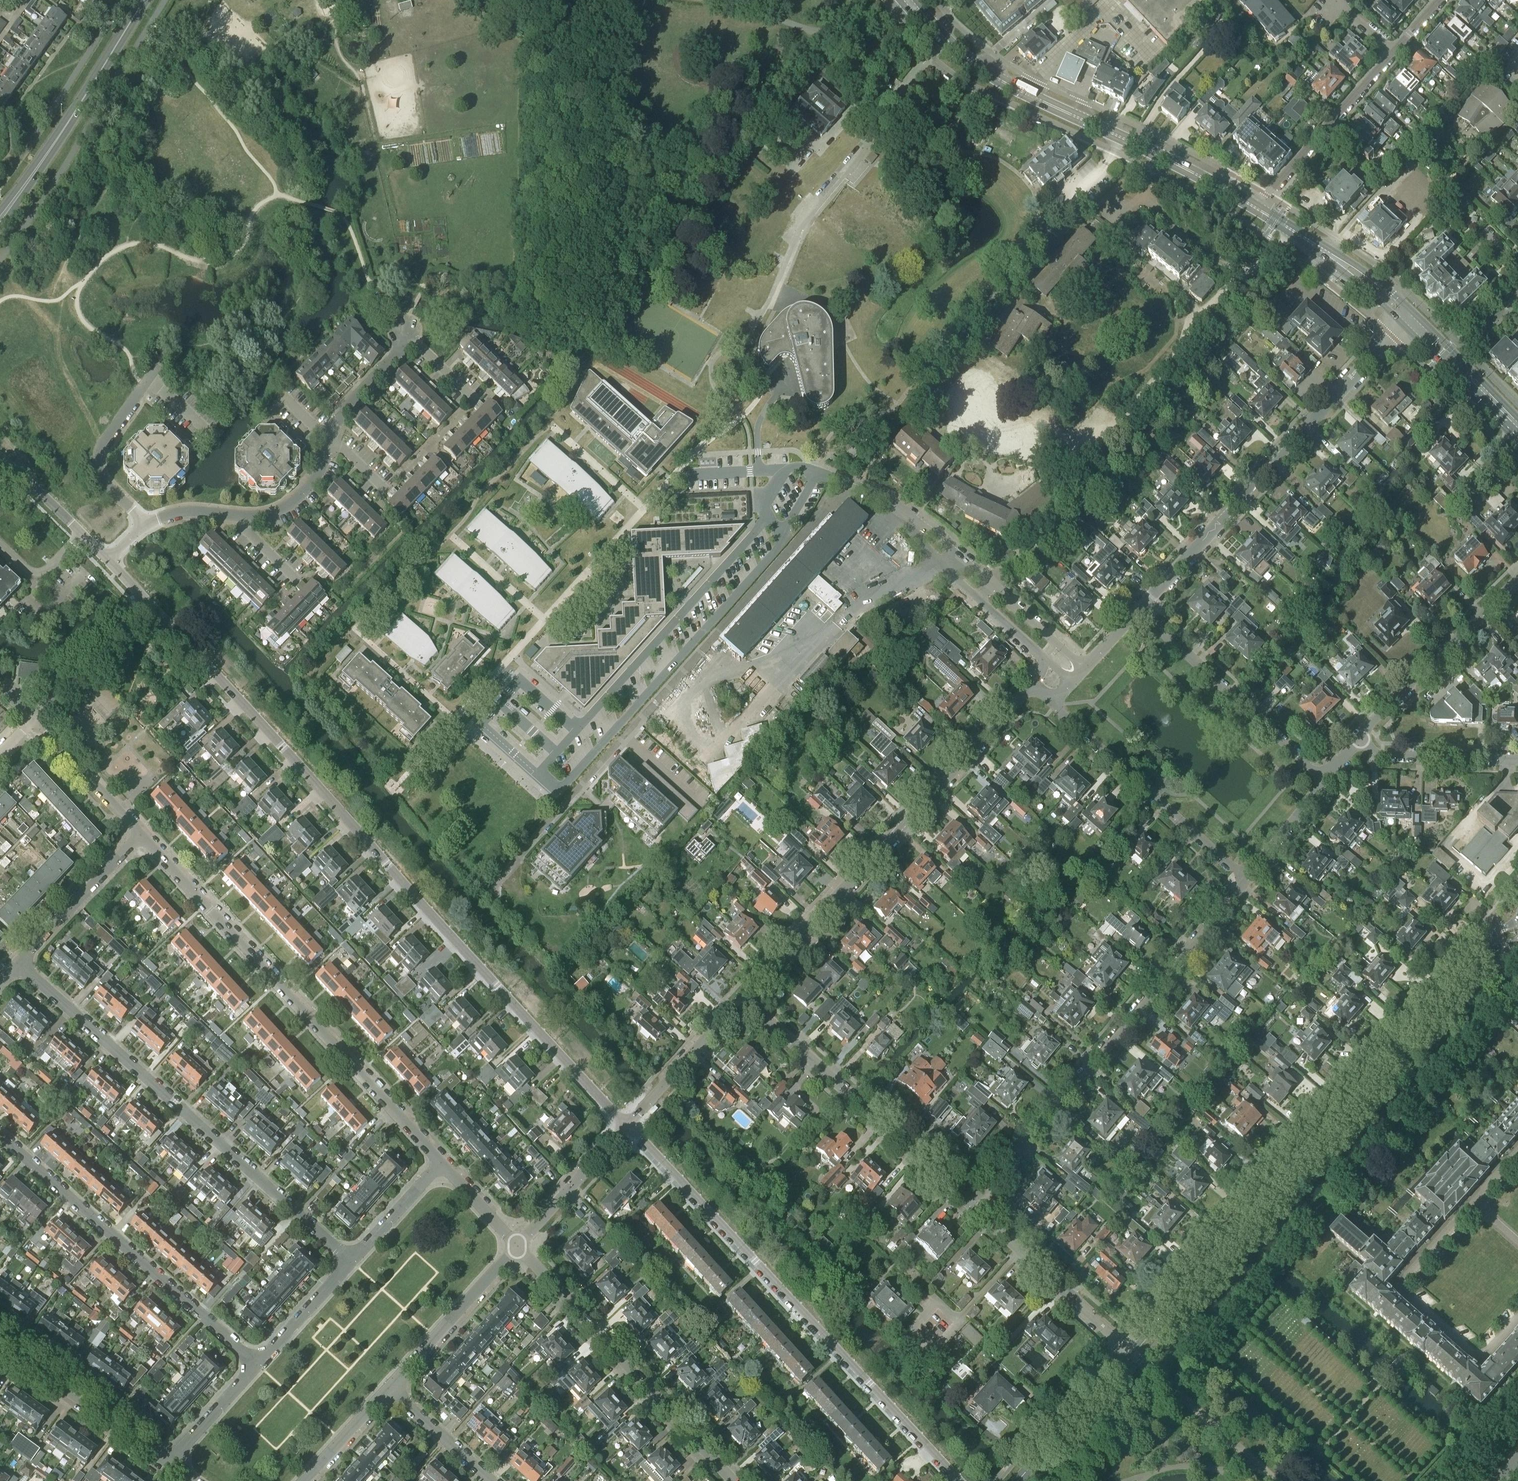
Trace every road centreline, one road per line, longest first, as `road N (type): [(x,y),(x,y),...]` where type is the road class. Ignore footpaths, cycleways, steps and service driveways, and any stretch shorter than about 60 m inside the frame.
road 1 (residential): [(628,1125),(147,602)]
road 2 (residential): [(901,513),(850,484),(489,890)]
road 3 (tertiary): [(1130,1351),(1476,948)]
road 4 (residential): [(960,1480),(628,1125)]
road 5 (residential): [(351,1262),(18,962)]
road 6 (residential): [(441,1166),(141,837)]
road 7 (residential): [(973,1208),(1247,877)]
road 8 (residential): [(742,999),(1032,684)]
road 9 (secondary): [(1252,206),(991,76),(906,0)]
road 10 (residential): [(1138,610),(1402,325)]
road 11 (residential): [(145,524),(184,512),(257,516),(298,500),(316,479),(343,412),(398,351),(405,329)]
road 12 (residential): [(0,1140),(257,1366)]
road 13 (residential): [(734,1480),(519,1246)]
road 14 (residential): [(973,1208),(742,999)]
road 15 (residential): [(1475,1202),(1406,1279),(1405,1293),(1479,1355),(1517,1318)]
road 16 (tertiary): [(0,223),(145,0)]
road 17 (residential): [(1052,705),(1247,877)]
road 18 (residential): [(1328,780),(1138,610)]
road 19 (residential): [(1359,737),(1517,581)]
road 20 (residential): [(1130,1351),(973,1208)]
road 21 (residential): [(169,1463),(0,1339)]
road 22 (residential): [(1390,56),(1252,206)]
road 23 (residential): [(388,1390),(519,1246)]
road 24 (residential): [(18,962),(141,837)]
road 25 (residential): [(145,524),(106,484),(99,457),(151,382)]
road 26 (tertiary): [(1018,1480),(1130,1351)]
road 27 (residential): [(628,1125),(742,999)]
road 28 (residential): [(1517,760),(1385,755),(1359,737)]
road 29 (residential): [(519,1246),(628,1125)]
road 30 (residential): [(35,719),(147,602)]
road 31 (secondary): [(1402,325),(1517,438)]
road 32 (residential): [(141,837),(35,719)]
road 33 (residential): [(108,560),(0,459)]
road 34 (secondary): [(1517,419),(1413,314)]
road 35 (residential): [(257,1366),(351,1262)]
road 36 (residential): [(490,1480),(388,1390)]
road 37 (residential): [(351,1262),(441,1166)]
road 38 (residential): [(169,1463),(257,1366)]
road 39 (residential): [(1247,877),(1328,780)]
road 40 (residential): [(1084,668),(993,586)]
road 41 (residential): [(305,1480),(388,1390)]
road 42 (secondary): [(1413,314),(1363,270),(1316,245)]

